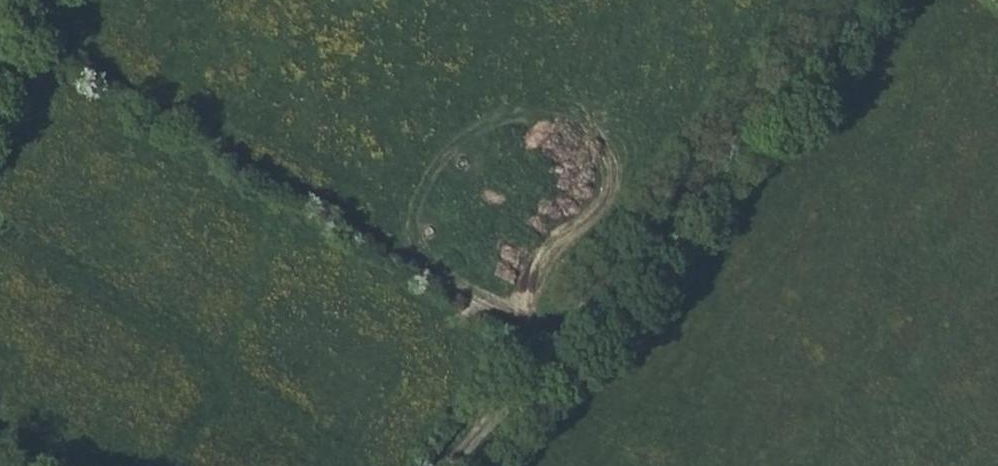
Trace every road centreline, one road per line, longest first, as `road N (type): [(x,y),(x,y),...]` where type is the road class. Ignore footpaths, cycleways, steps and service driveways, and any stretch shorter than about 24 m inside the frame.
road 1 (track): [(466,465),(857,0)]

